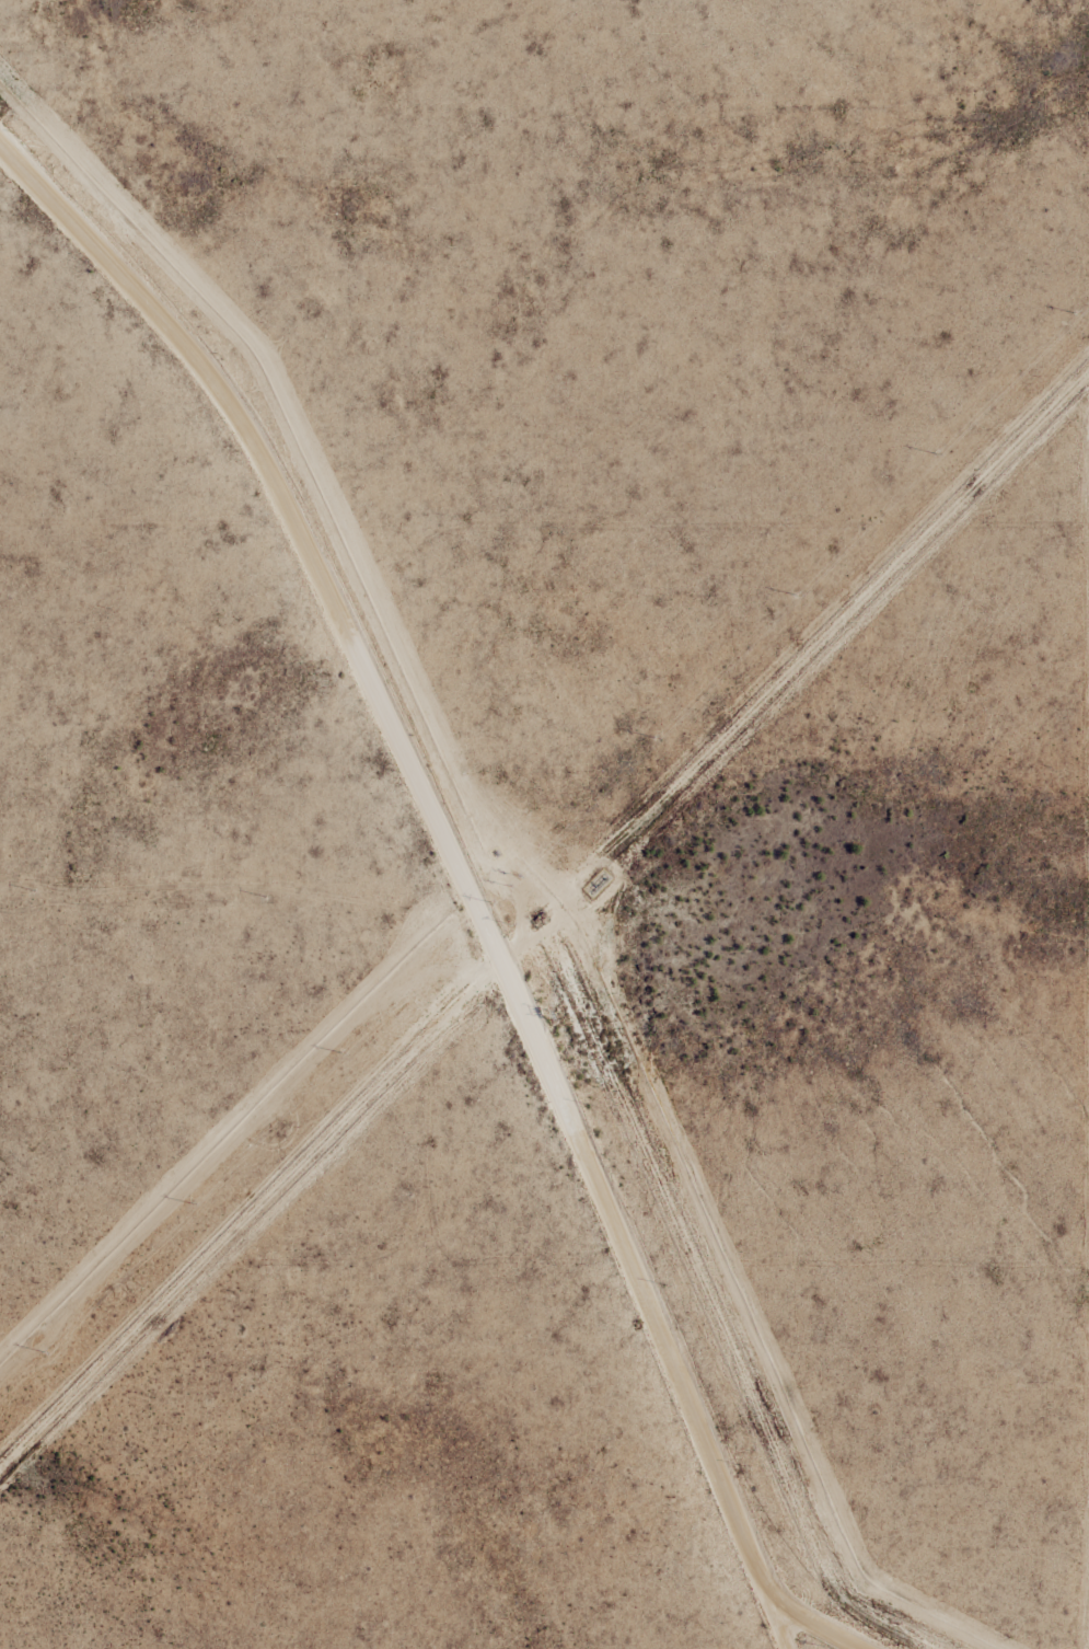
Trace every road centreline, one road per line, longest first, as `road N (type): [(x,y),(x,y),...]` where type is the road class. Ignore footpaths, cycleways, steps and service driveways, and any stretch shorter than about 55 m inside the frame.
road 1 (residential): [(793,1648),(525,1006),(285,495),(189,347),(0,141)]

